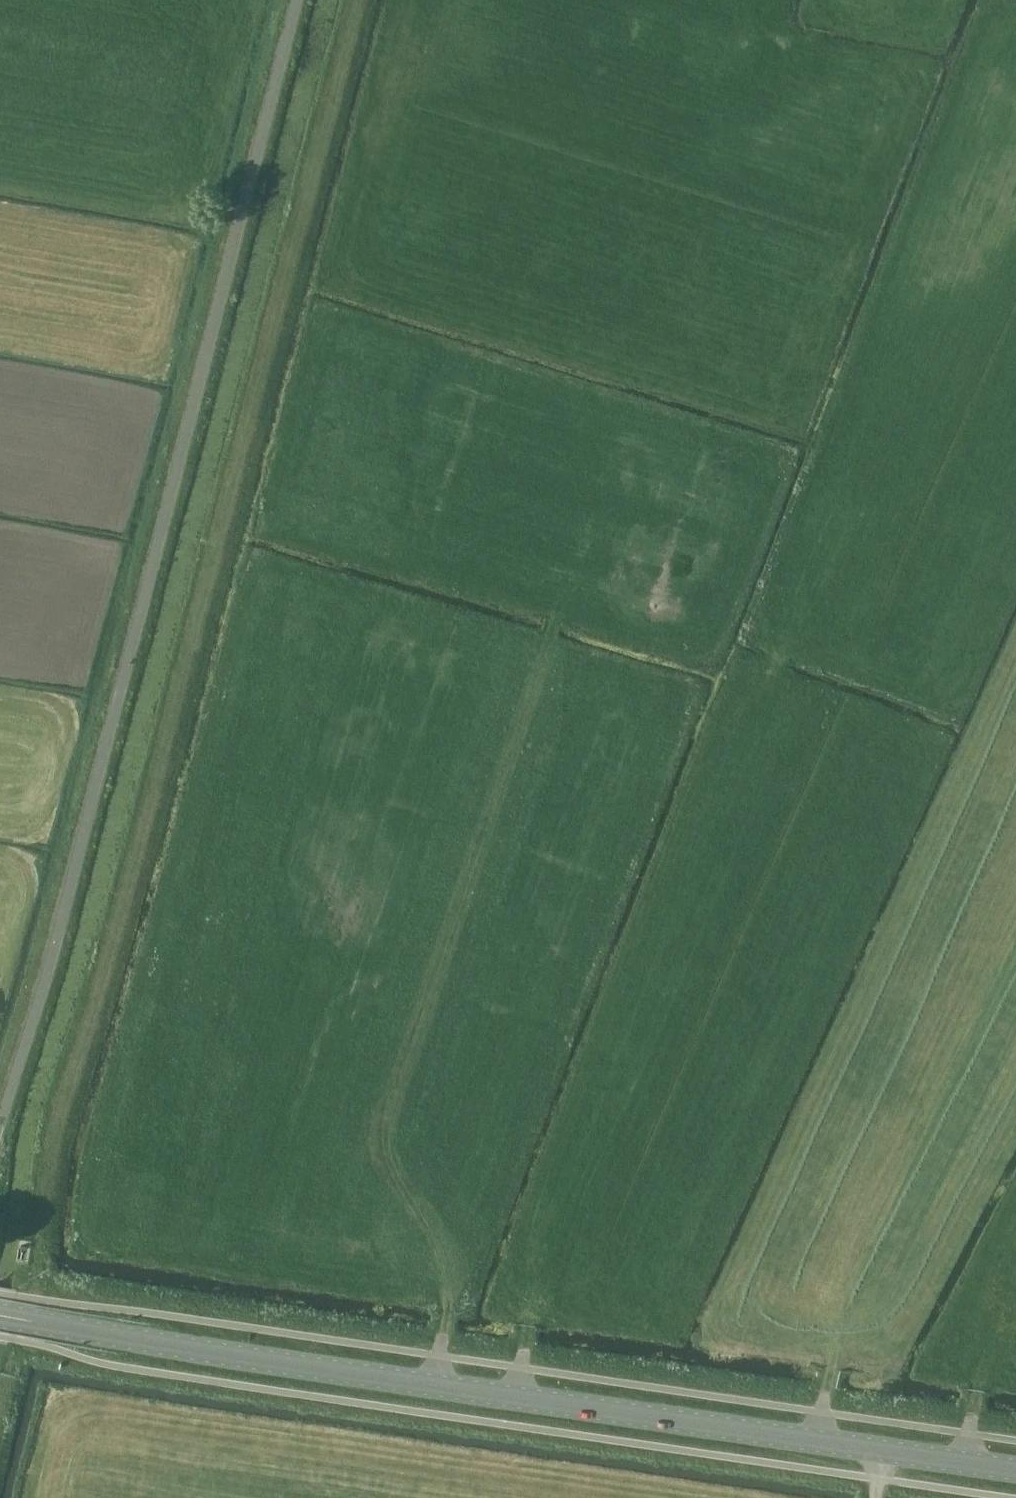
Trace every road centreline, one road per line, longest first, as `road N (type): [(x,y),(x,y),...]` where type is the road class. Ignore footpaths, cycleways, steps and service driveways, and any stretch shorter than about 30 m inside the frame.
road 1 (secondary): [(1015,1468),(0,1316)]

